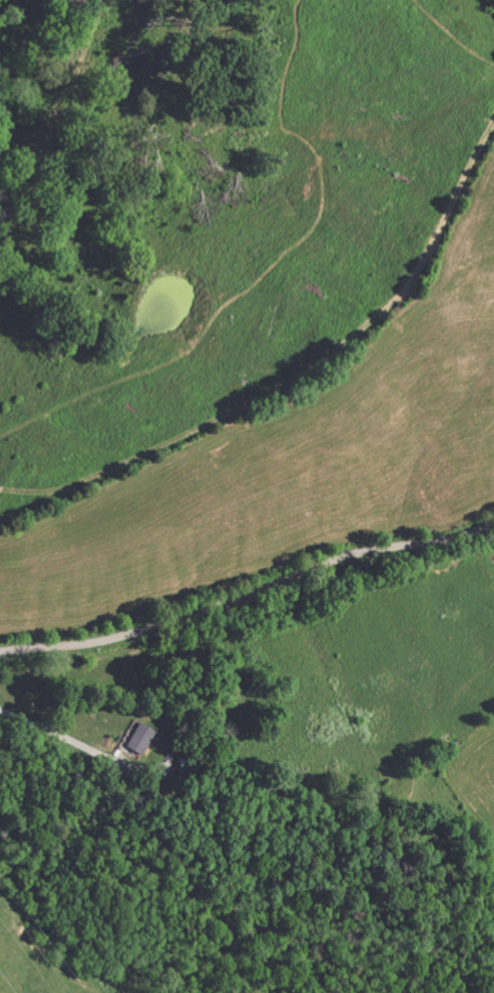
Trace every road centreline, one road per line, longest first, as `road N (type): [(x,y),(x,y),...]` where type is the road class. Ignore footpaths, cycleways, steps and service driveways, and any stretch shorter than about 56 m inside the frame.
road 1 (residential): [(493,523),(443,542),(359,554),(148,630),(0,653)]

